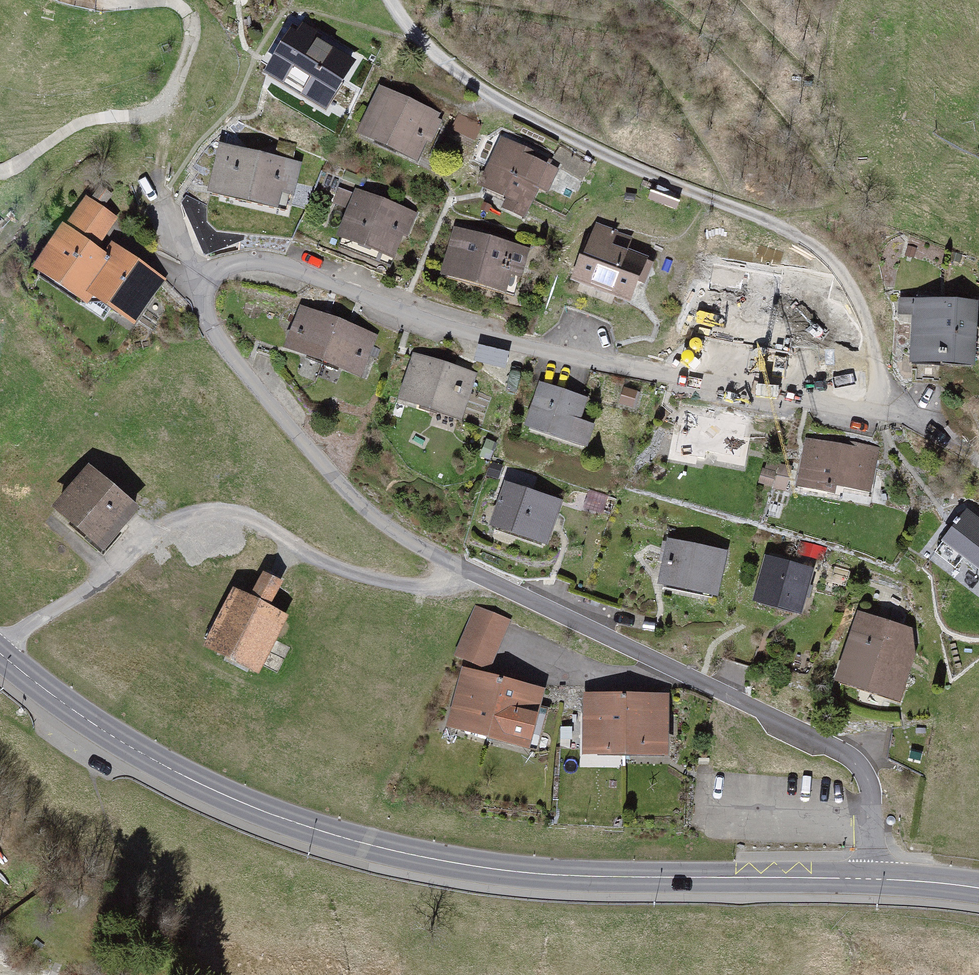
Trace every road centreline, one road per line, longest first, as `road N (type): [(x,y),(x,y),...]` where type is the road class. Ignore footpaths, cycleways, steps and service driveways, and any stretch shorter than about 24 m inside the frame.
road 1 (residential): [(943,431),(472,332),(272,268),(199,276),(229,363),(356,500),(468,573)]
road 2 (secondary): [(878,880),(561,875),(459,864),(326,833),(200,785),(95,725),(0,653)]
road 3 (residential): [(468,573),(823,744),(861,773),(878,880)]
road 4 (residential): [(0,647),(121,569),(164,525),(198,514),(232,514),(365,579),(438,588),(468,573)]
road 5 (track): [(841,267),(821,246),(434,47),(401,0)]
road 6 (track): [(841,267),(872,333),(890,415)]

